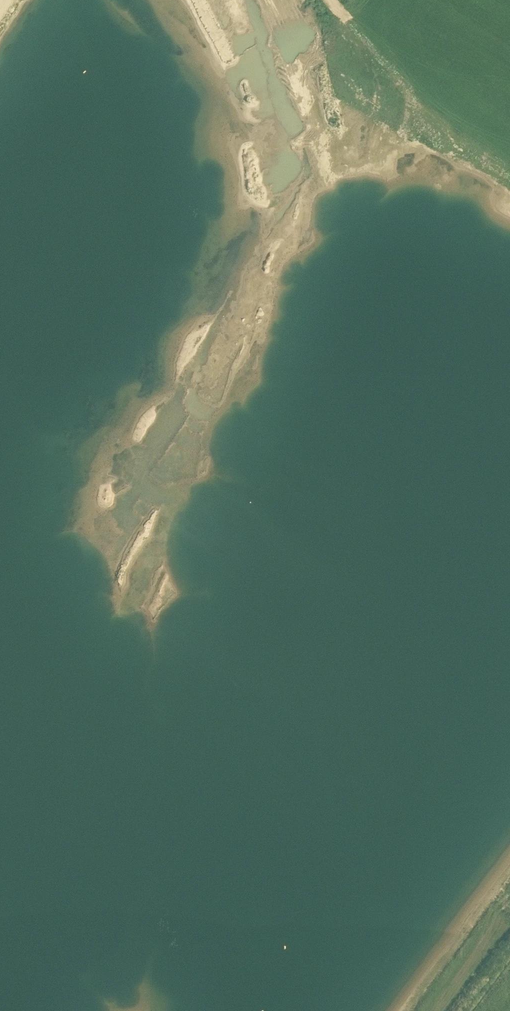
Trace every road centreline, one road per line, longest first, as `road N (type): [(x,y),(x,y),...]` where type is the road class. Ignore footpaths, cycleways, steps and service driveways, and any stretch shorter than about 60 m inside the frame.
road 1 (track): [(233,0),(288,180),(292,227)]

